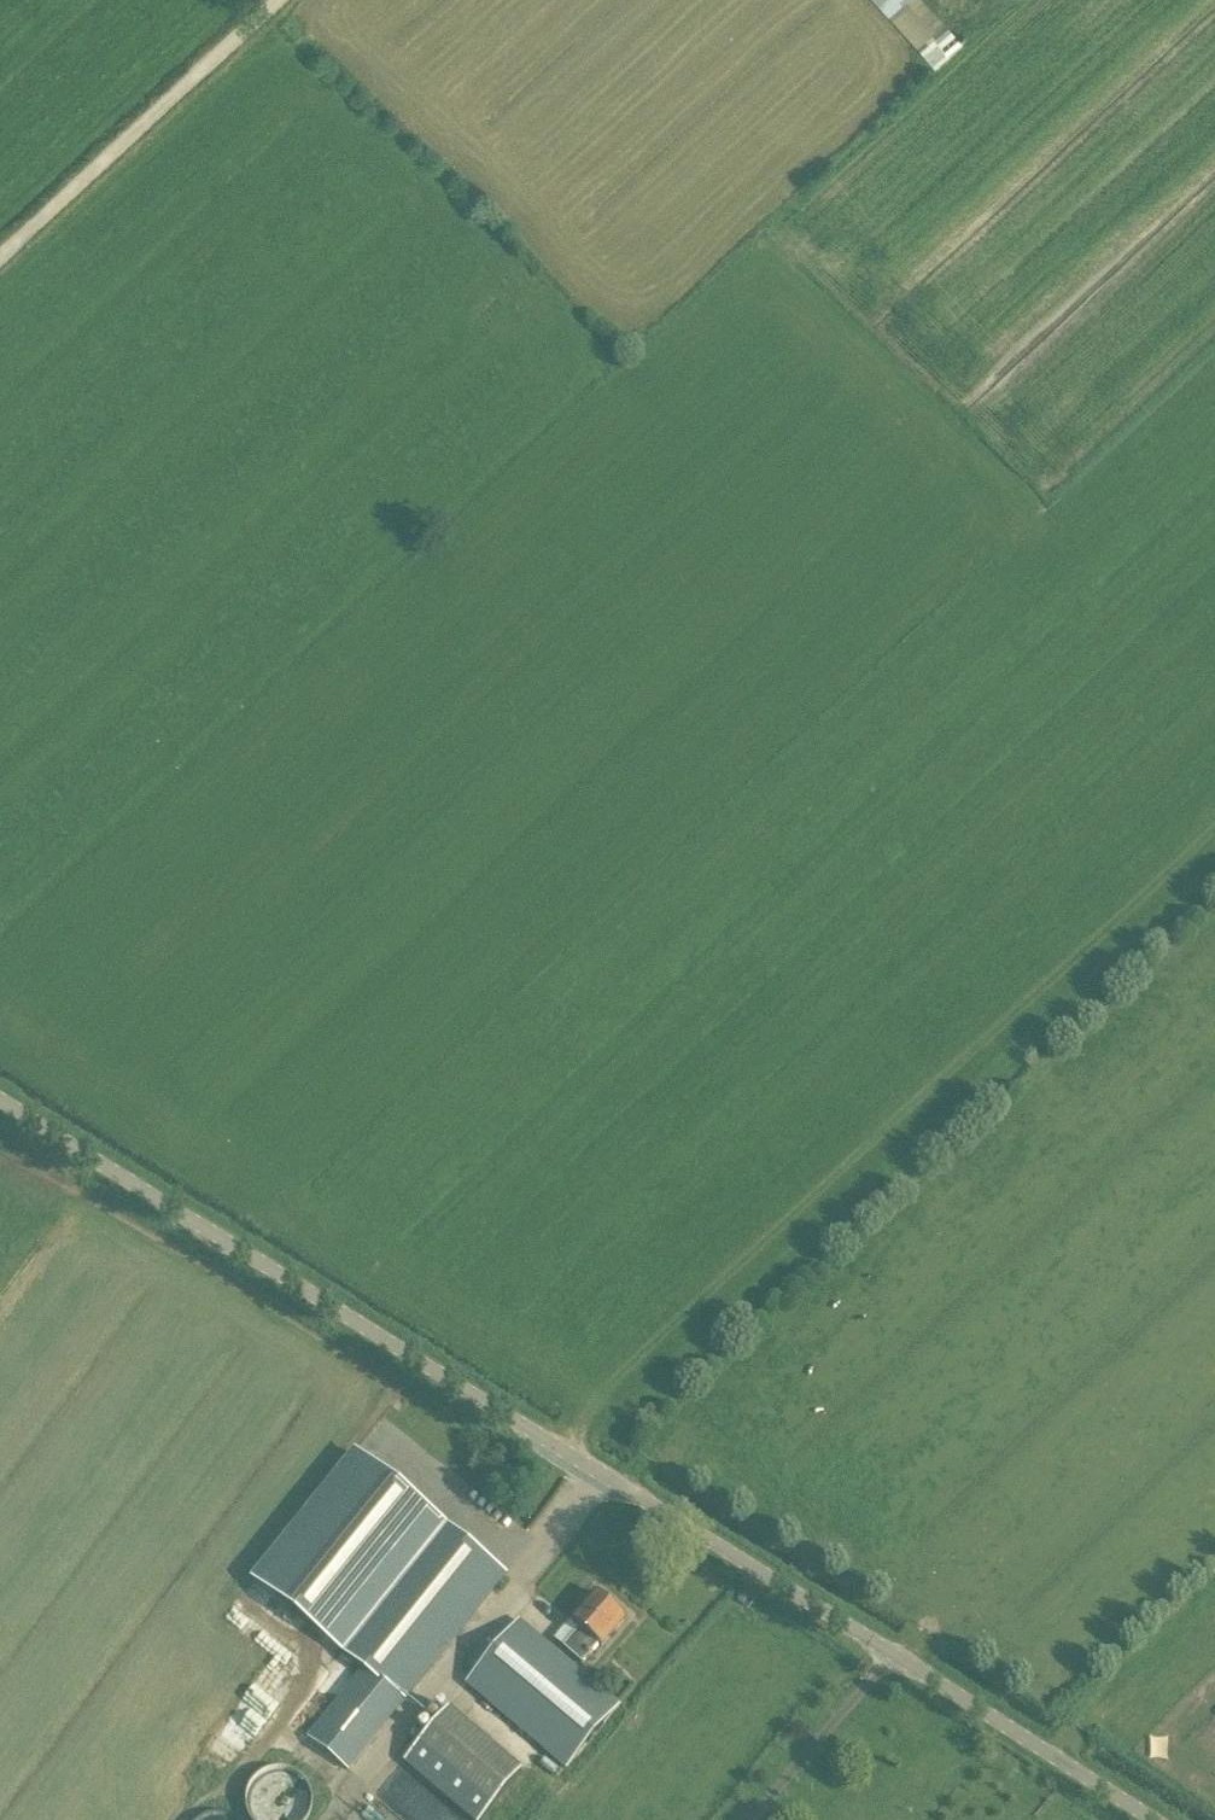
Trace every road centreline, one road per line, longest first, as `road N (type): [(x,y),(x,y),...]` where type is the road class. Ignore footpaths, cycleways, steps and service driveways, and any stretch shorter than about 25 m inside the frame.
road 1 (unclassified): [(1151,1819),(0,1099)]

